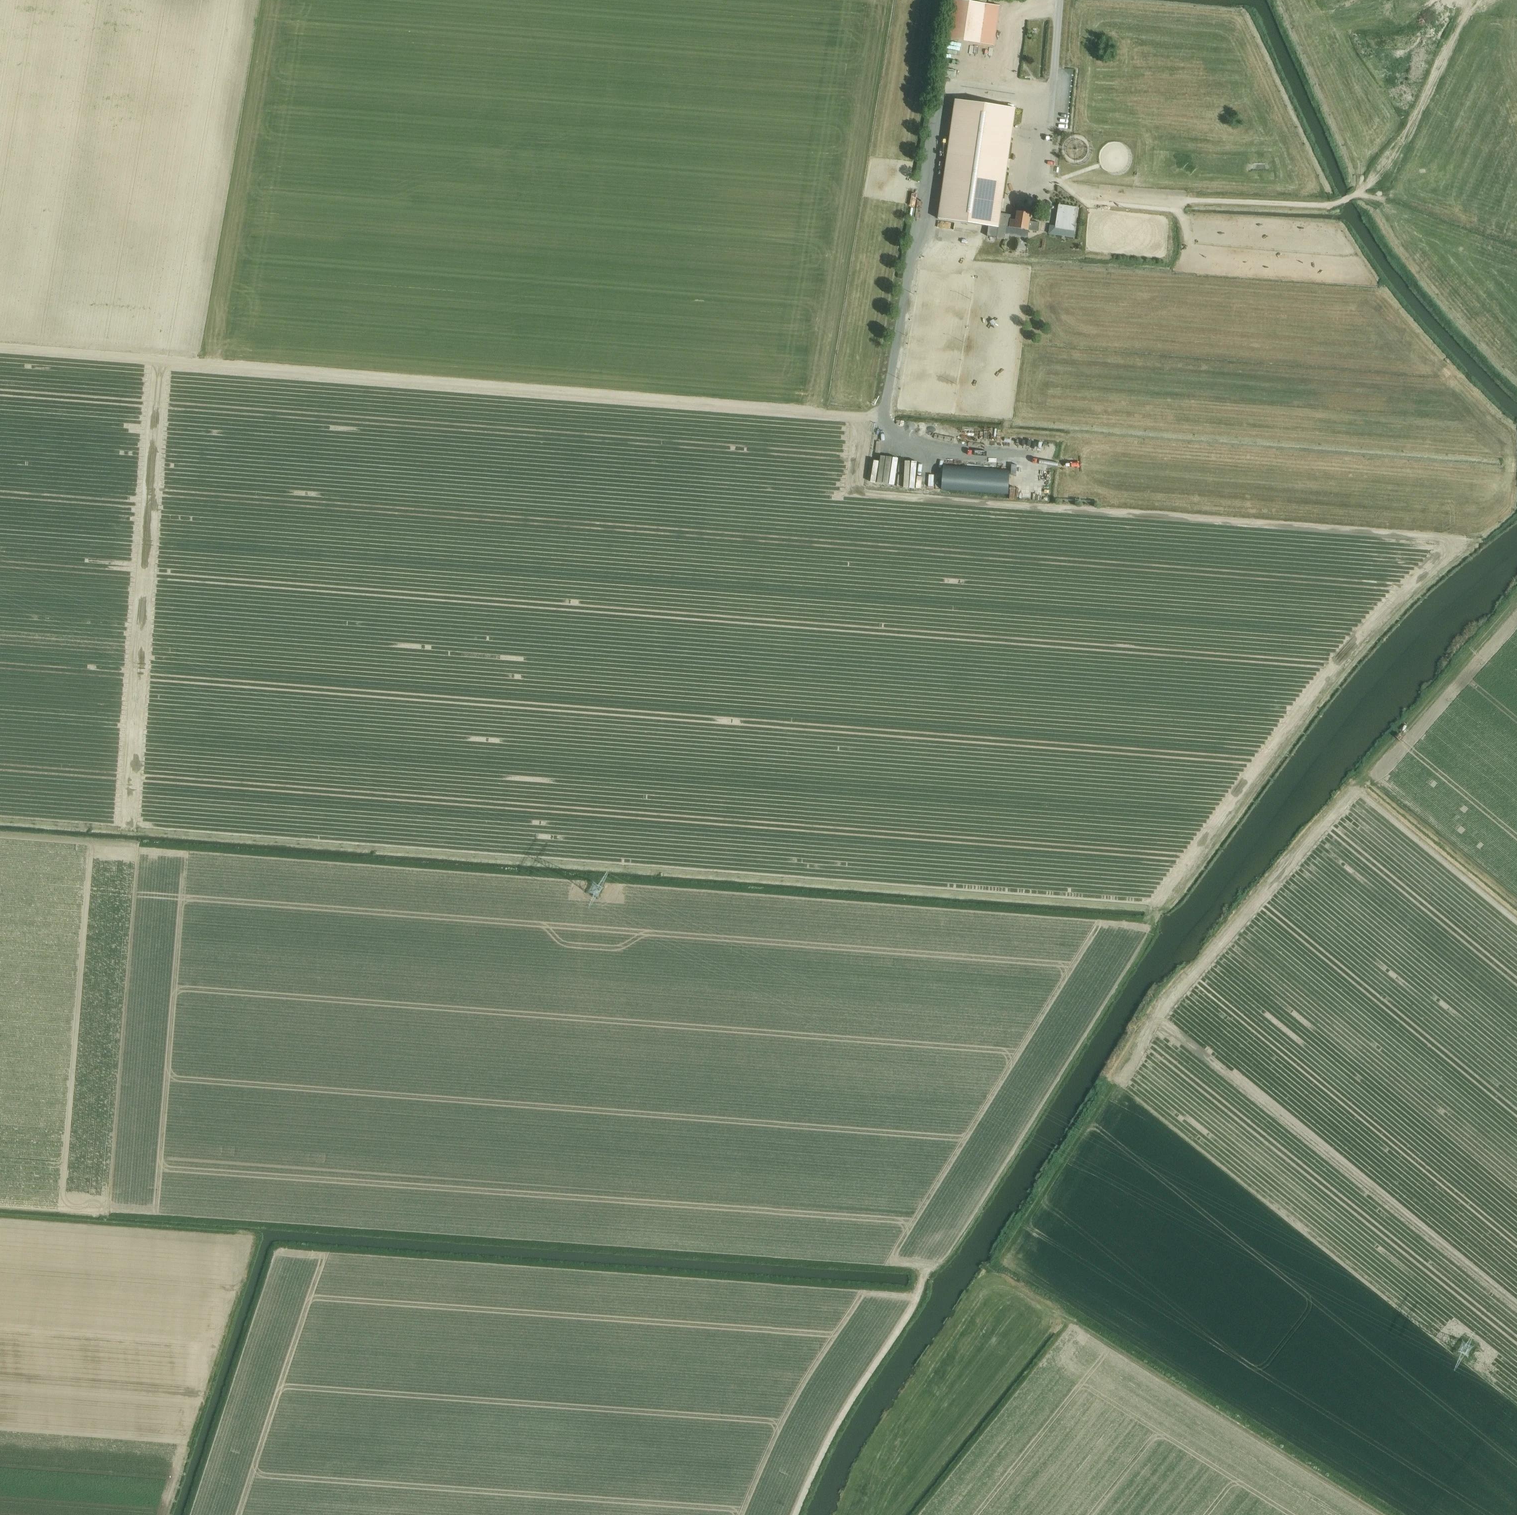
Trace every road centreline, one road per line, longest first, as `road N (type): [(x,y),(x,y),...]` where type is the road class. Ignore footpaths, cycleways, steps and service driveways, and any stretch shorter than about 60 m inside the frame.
road 1 (track): [(0,349),(883,418),(942,90)]
road 2 (track): [(1516,1301),(1158,1011)]
road 3 (track): [(1383,1514),(1258,1437)]

